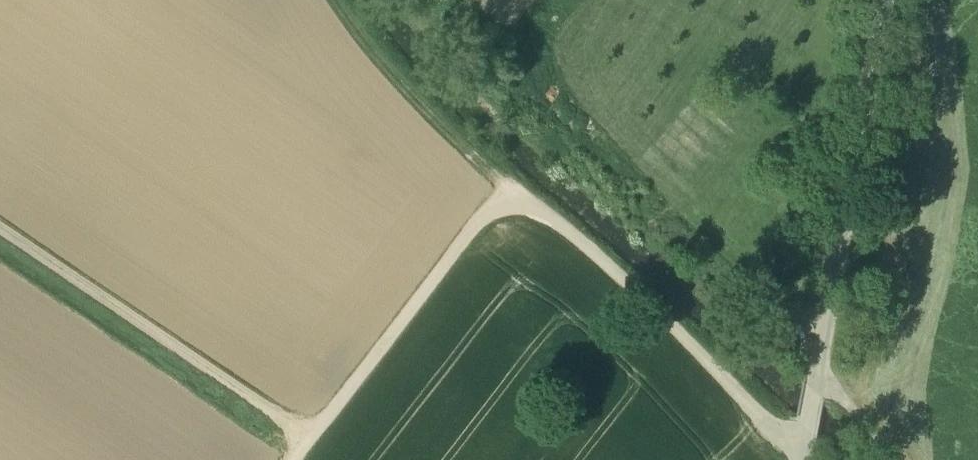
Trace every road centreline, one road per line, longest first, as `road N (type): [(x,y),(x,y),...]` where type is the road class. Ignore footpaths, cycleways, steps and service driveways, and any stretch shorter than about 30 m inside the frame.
road 1 (track): [(307,440),(0,233)]
road 2 (track): [(342,0),(390,69),(506,191)]
road 3 (track): [(896,459),(817,369)]

